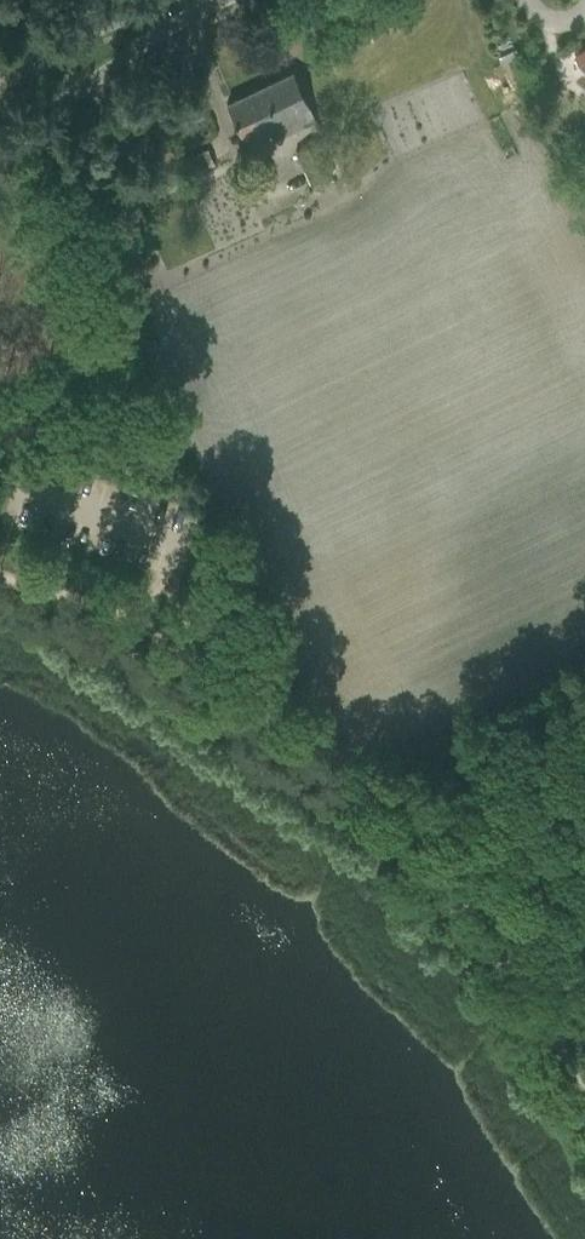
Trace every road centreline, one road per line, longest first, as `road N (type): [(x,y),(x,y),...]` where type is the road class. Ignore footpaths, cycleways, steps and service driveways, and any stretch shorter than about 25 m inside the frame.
road 1 (track): [(584,1082),(485,922),(377,808)]
road 2 (track): [(377,808),(205,678)]
road 3 (tertiary): [(0,69),(140,0)]
road 4 (unclassified): [(132,628),(0,580)]

